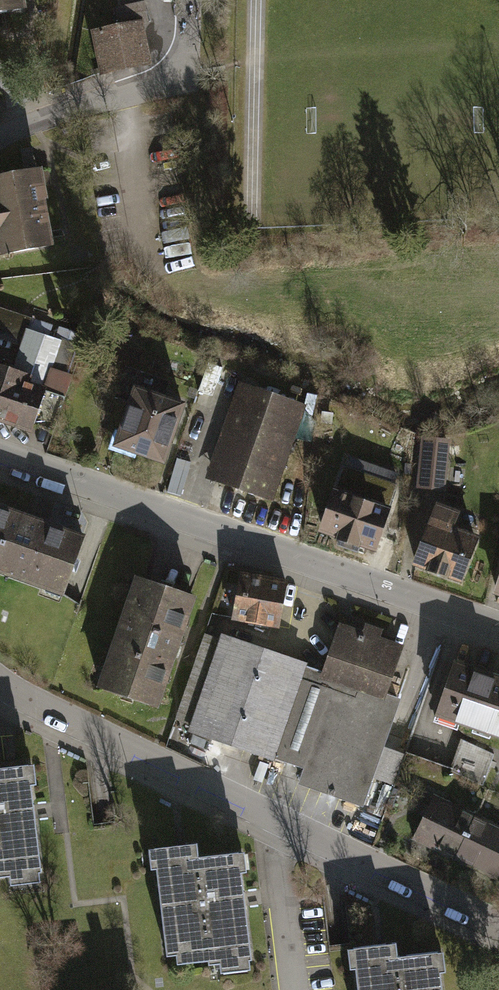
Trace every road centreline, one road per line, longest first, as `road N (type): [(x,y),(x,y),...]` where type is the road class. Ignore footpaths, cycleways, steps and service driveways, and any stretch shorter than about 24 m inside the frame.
road 1 (residential): [(0,683),(498,927)]
road 2 (residential): [(0,454),(498,627)]
road 3 (residential): [(0,139),(176,76),(186,61),(188,0)]

